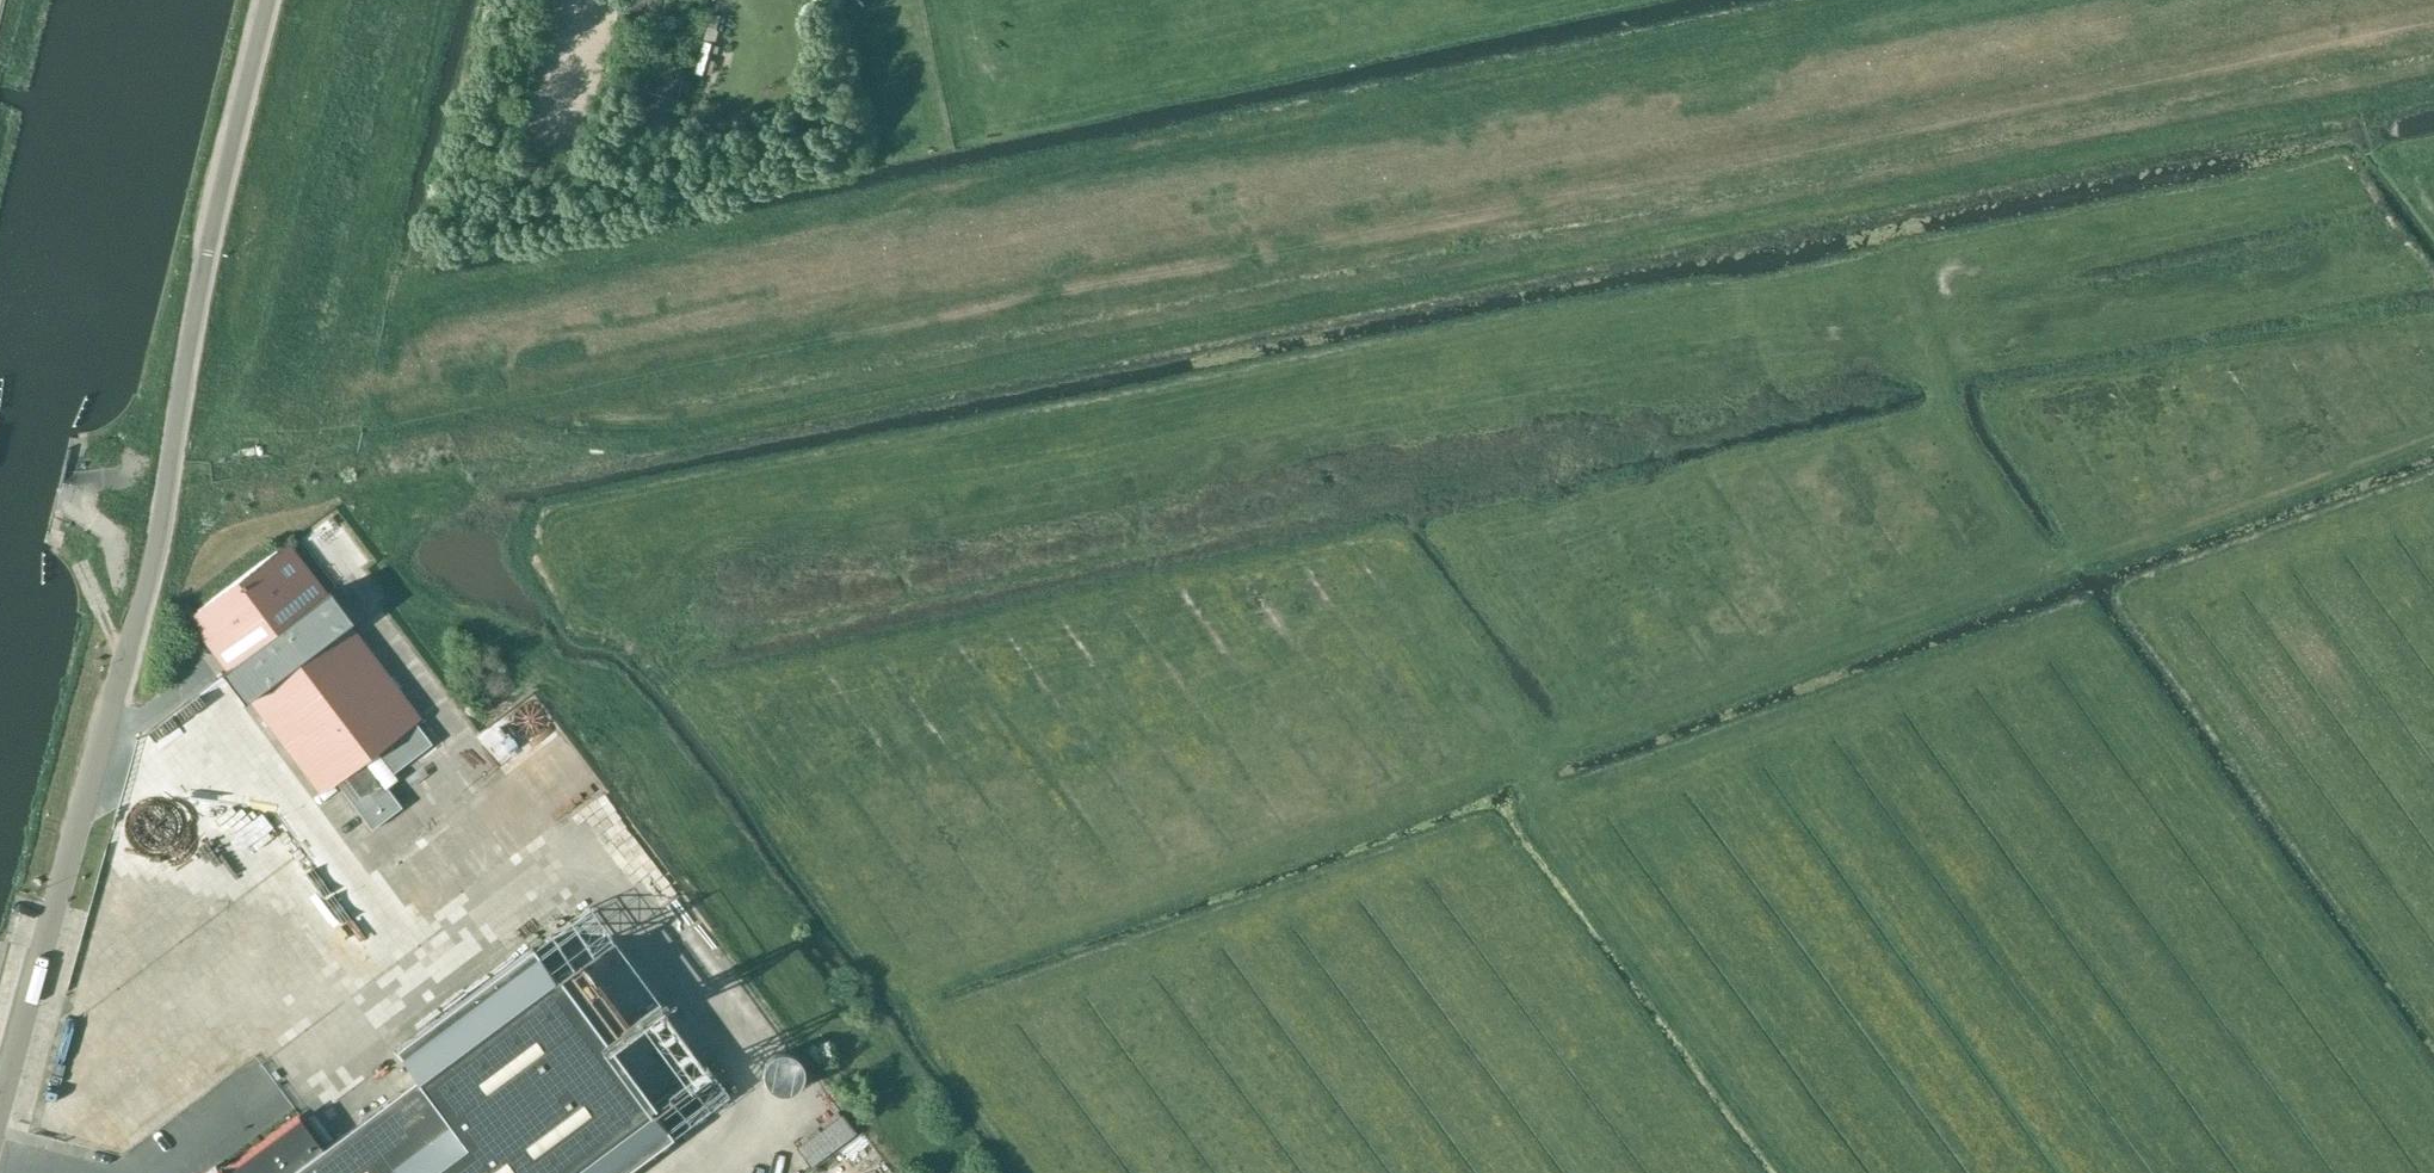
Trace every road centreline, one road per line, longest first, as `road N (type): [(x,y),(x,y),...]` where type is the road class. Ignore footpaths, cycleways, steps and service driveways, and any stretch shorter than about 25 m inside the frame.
road 1 (unclassified): [(0,1104),(158,536),(207,251),(266,0)]

